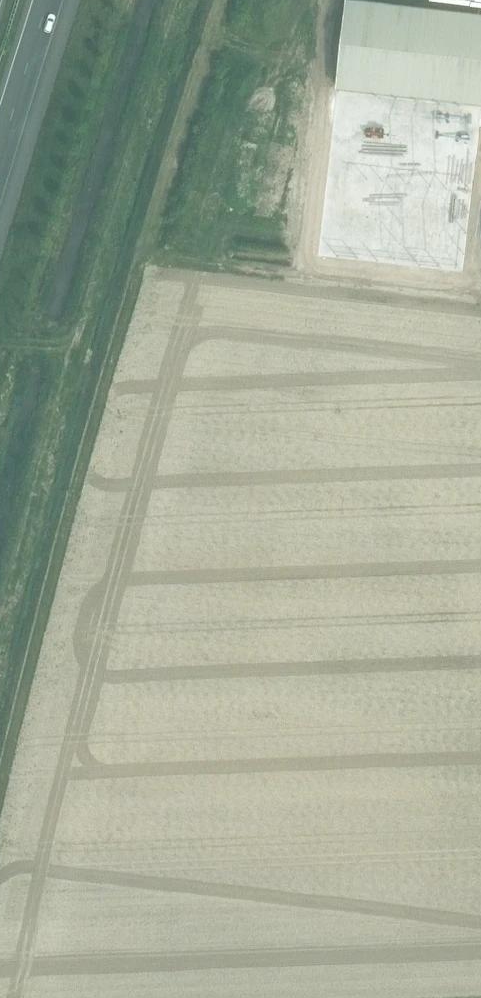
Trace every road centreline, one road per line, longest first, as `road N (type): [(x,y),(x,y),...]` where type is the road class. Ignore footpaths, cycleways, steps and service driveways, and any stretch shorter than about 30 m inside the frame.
road 1 (motorway): [(0,162),(48,0)]

